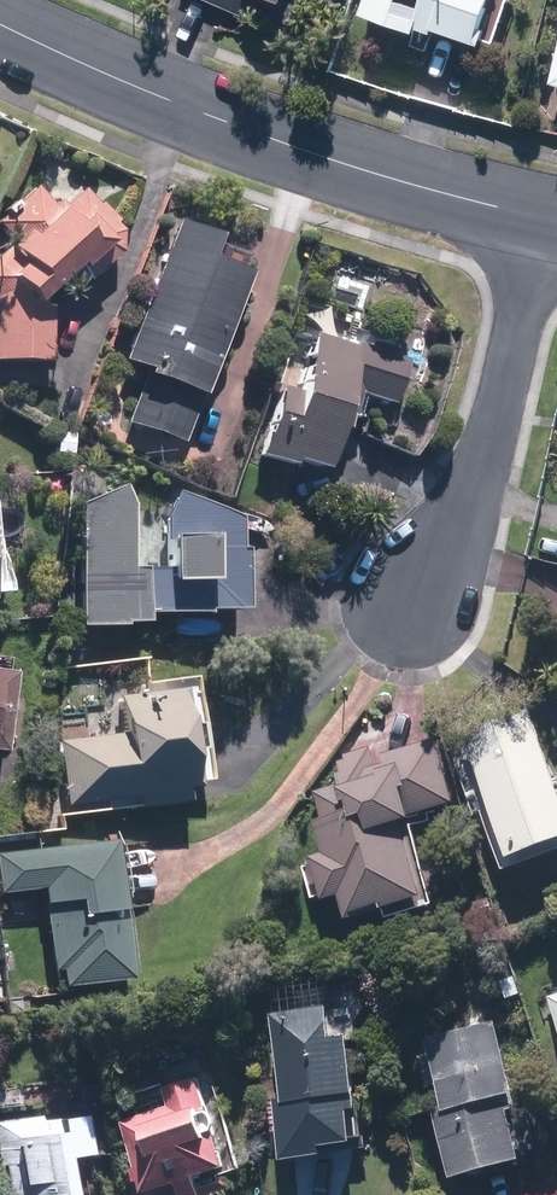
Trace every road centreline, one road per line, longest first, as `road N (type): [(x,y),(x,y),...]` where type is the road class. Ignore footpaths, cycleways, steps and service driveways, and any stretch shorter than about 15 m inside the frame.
road 1 (tertiary): [(0,23),(314,151),(542,214)]
road 2 (residential): [(542,214),(466,516),(410,609)]

